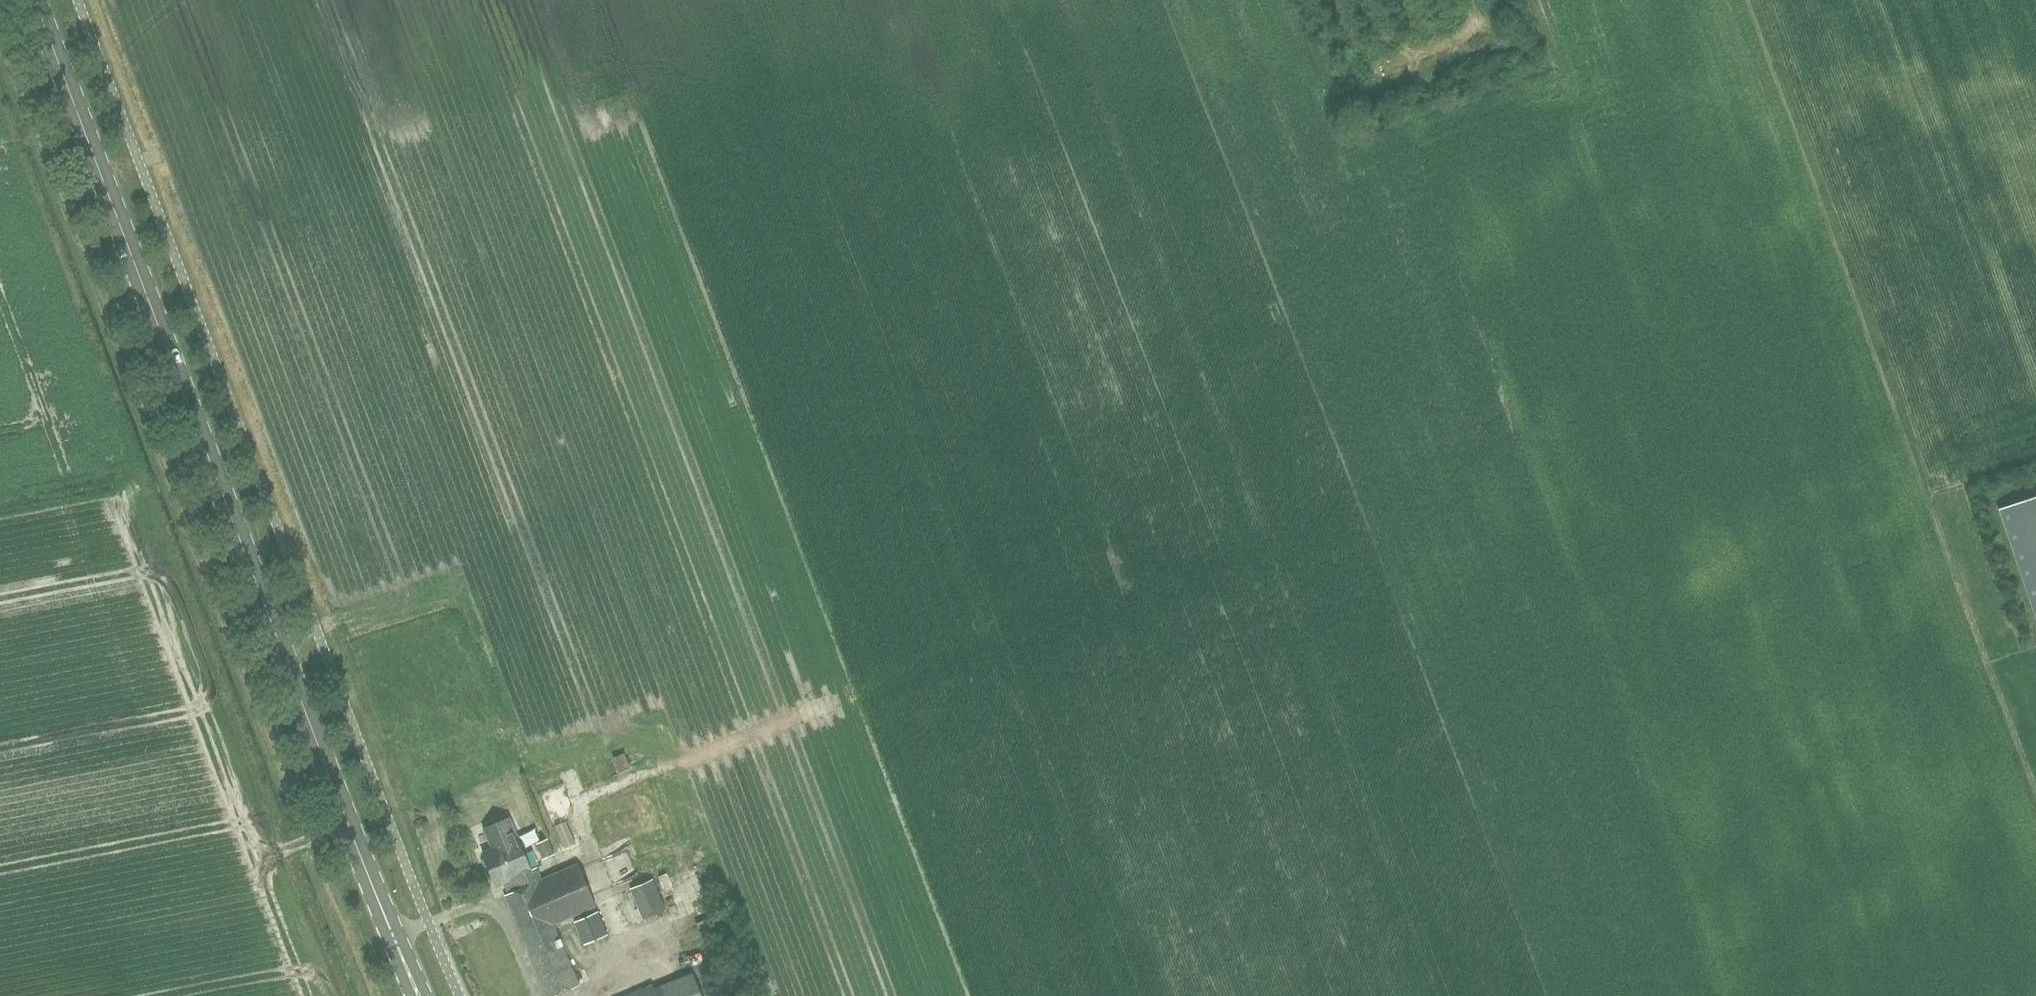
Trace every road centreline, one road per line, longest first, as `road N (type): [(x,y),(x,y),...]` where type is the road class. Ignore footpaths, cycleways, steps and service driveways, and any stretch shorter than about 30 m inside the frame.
road 1 (secondary): [(424,995),(366,865),(36,0)]

